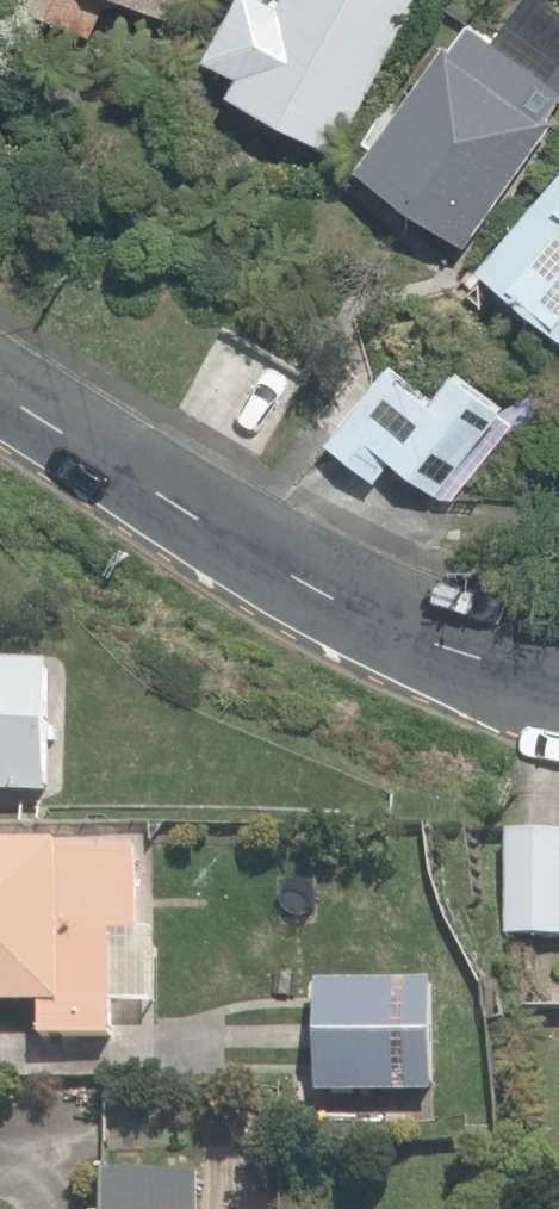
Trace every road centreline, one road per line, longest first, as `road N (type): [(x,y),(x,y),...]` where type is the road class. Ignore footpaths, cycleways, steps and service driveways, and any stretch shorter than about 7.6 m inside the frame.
road 1 (residential): [(558,670),(490,660),(363,610),(0,390)]

